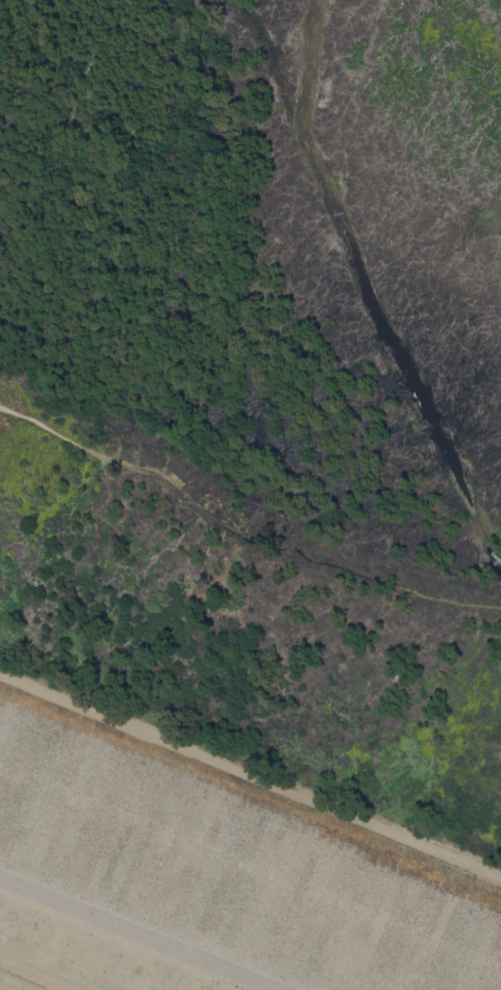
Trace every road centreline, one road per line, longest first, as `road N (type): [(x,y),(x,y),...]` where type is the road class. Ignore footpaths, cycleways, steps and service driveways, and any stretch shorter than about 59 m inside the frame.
road 1 (track): [(0,674),(500,880)]

